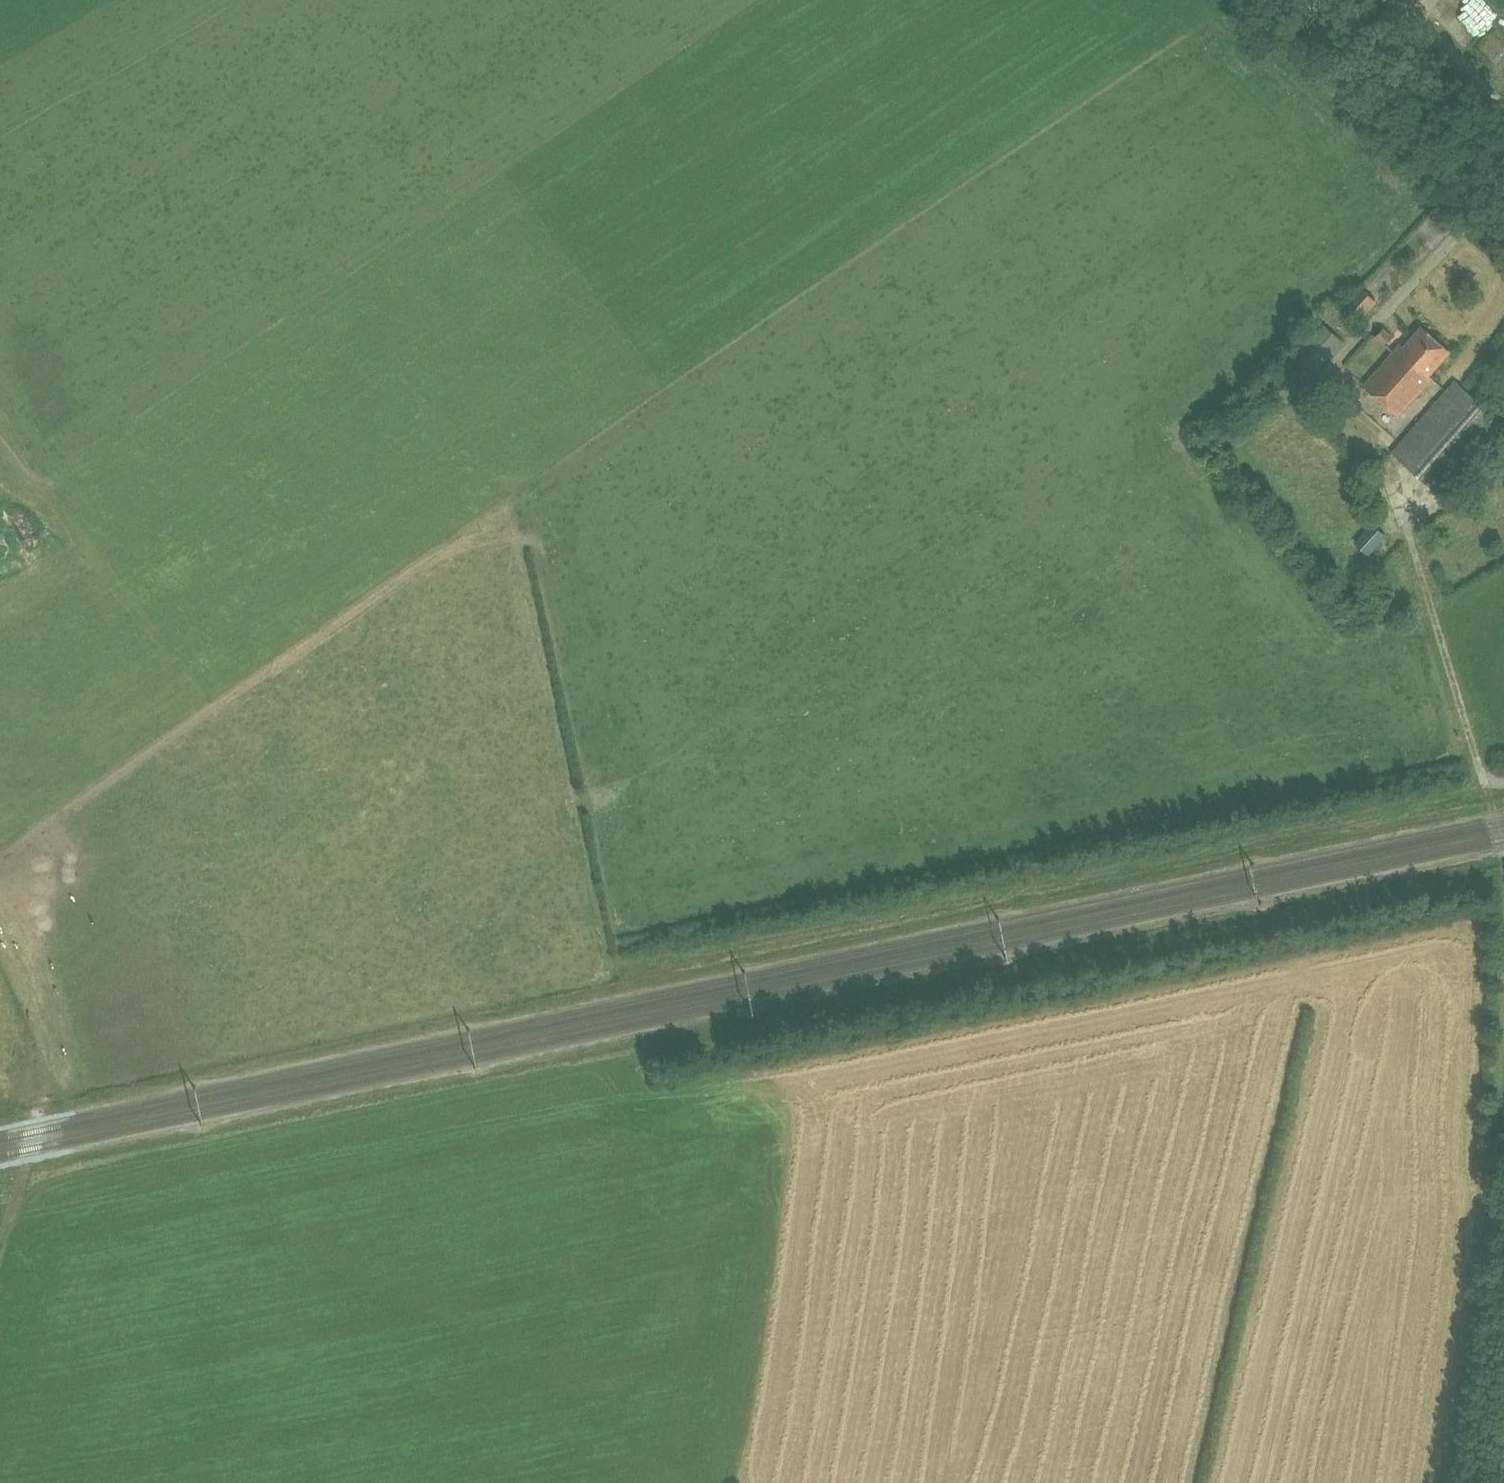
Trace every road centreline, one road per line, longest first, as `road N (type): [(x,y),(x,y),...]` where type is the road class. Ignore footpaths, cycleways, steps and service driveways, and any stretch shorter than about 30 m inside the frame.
road 1 (track): [(1503,855),(1382,446),(1474,349),(1503,305)]
road 2 (track): [(1266,0),(1489,200),(1339,355)]
road 3 (track): [(1503,1171),(1503,944)]
road 4 (track): [(1503,1305),(1471,1482)]

